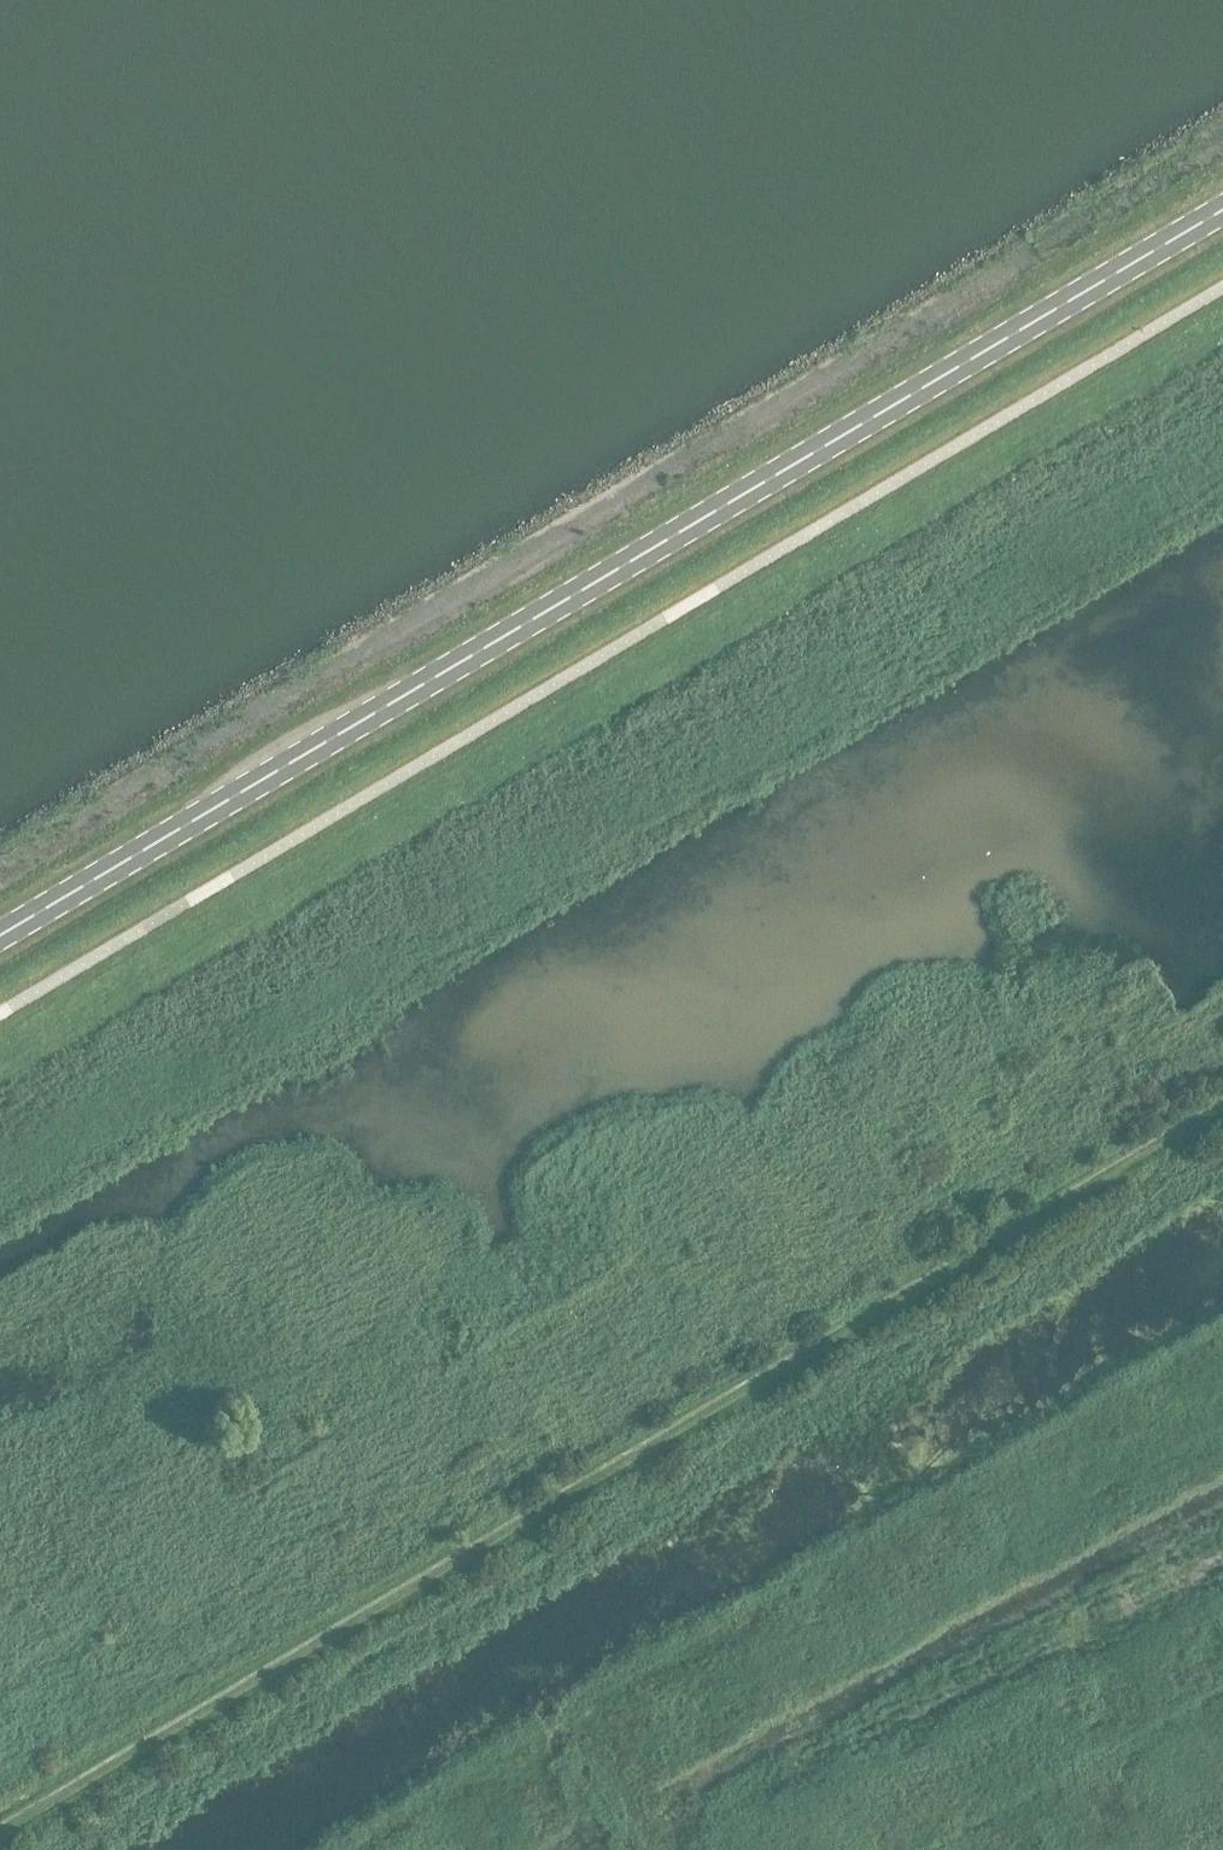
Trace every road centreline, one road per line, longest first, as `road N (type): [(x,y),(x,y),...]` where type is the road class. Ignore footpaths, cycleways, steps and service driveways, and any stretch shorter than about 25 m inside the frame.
road 1 (secondary): [(0,931),(1222,206)]

